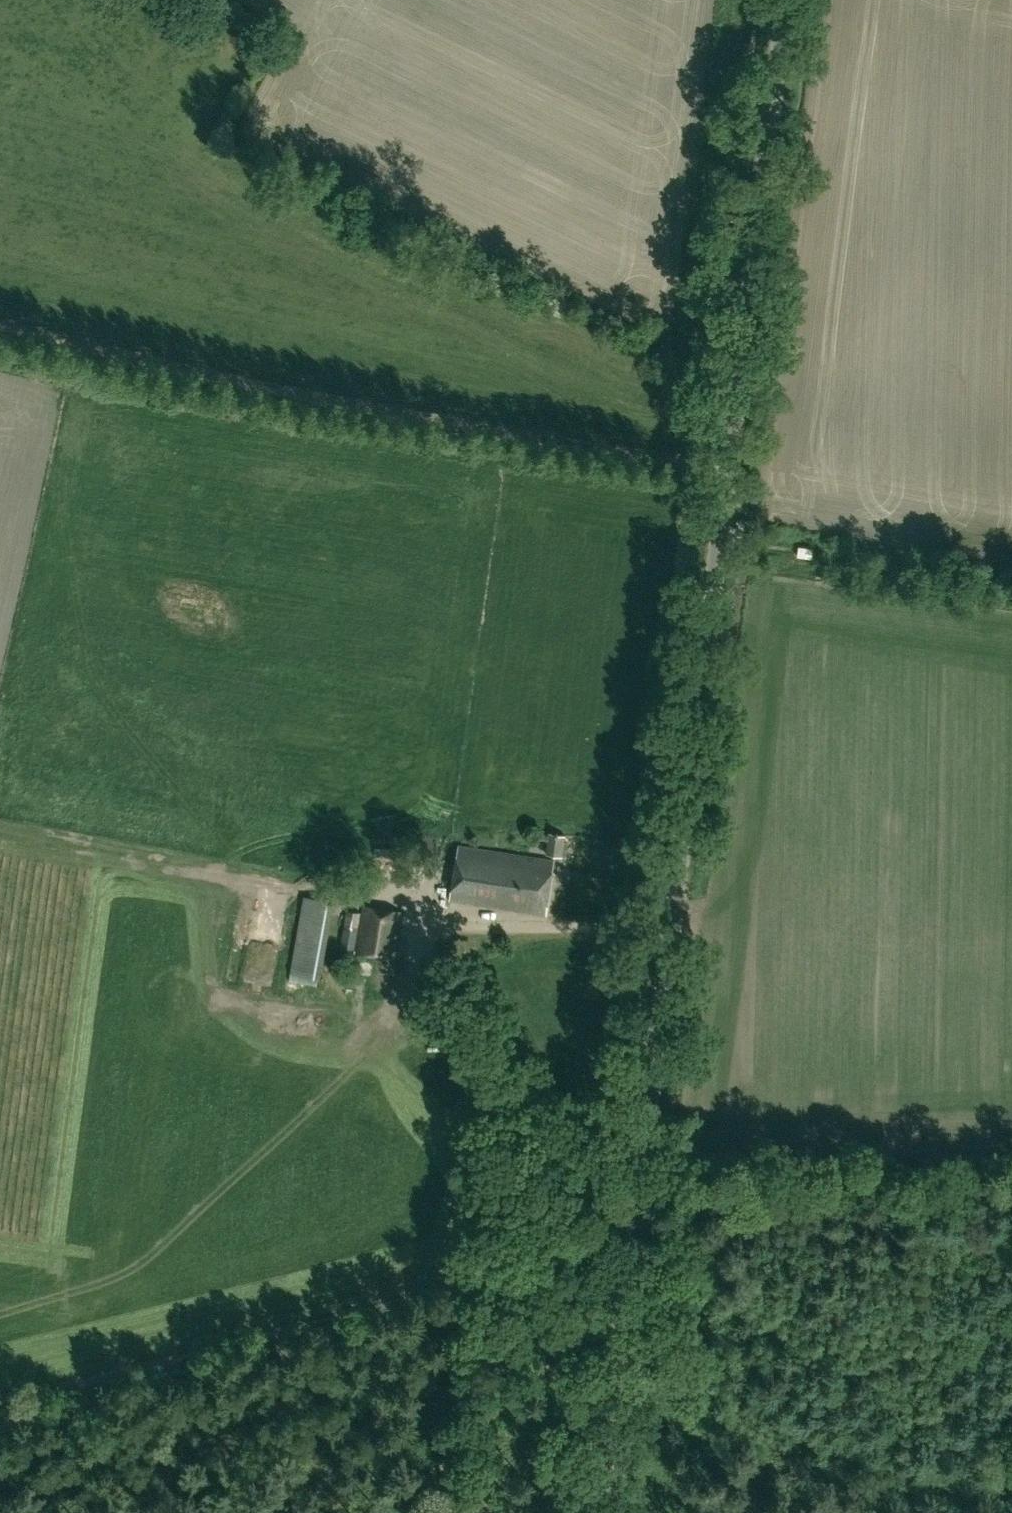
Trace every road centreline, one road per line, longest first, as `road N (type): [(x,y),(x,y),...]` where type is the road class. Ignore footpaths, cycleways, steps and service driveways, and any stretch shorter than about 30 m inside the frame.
road 1 (tertiary): [(604,1512),(787,0)]
road 2 (track): [(456,1512),(469,1296)]

